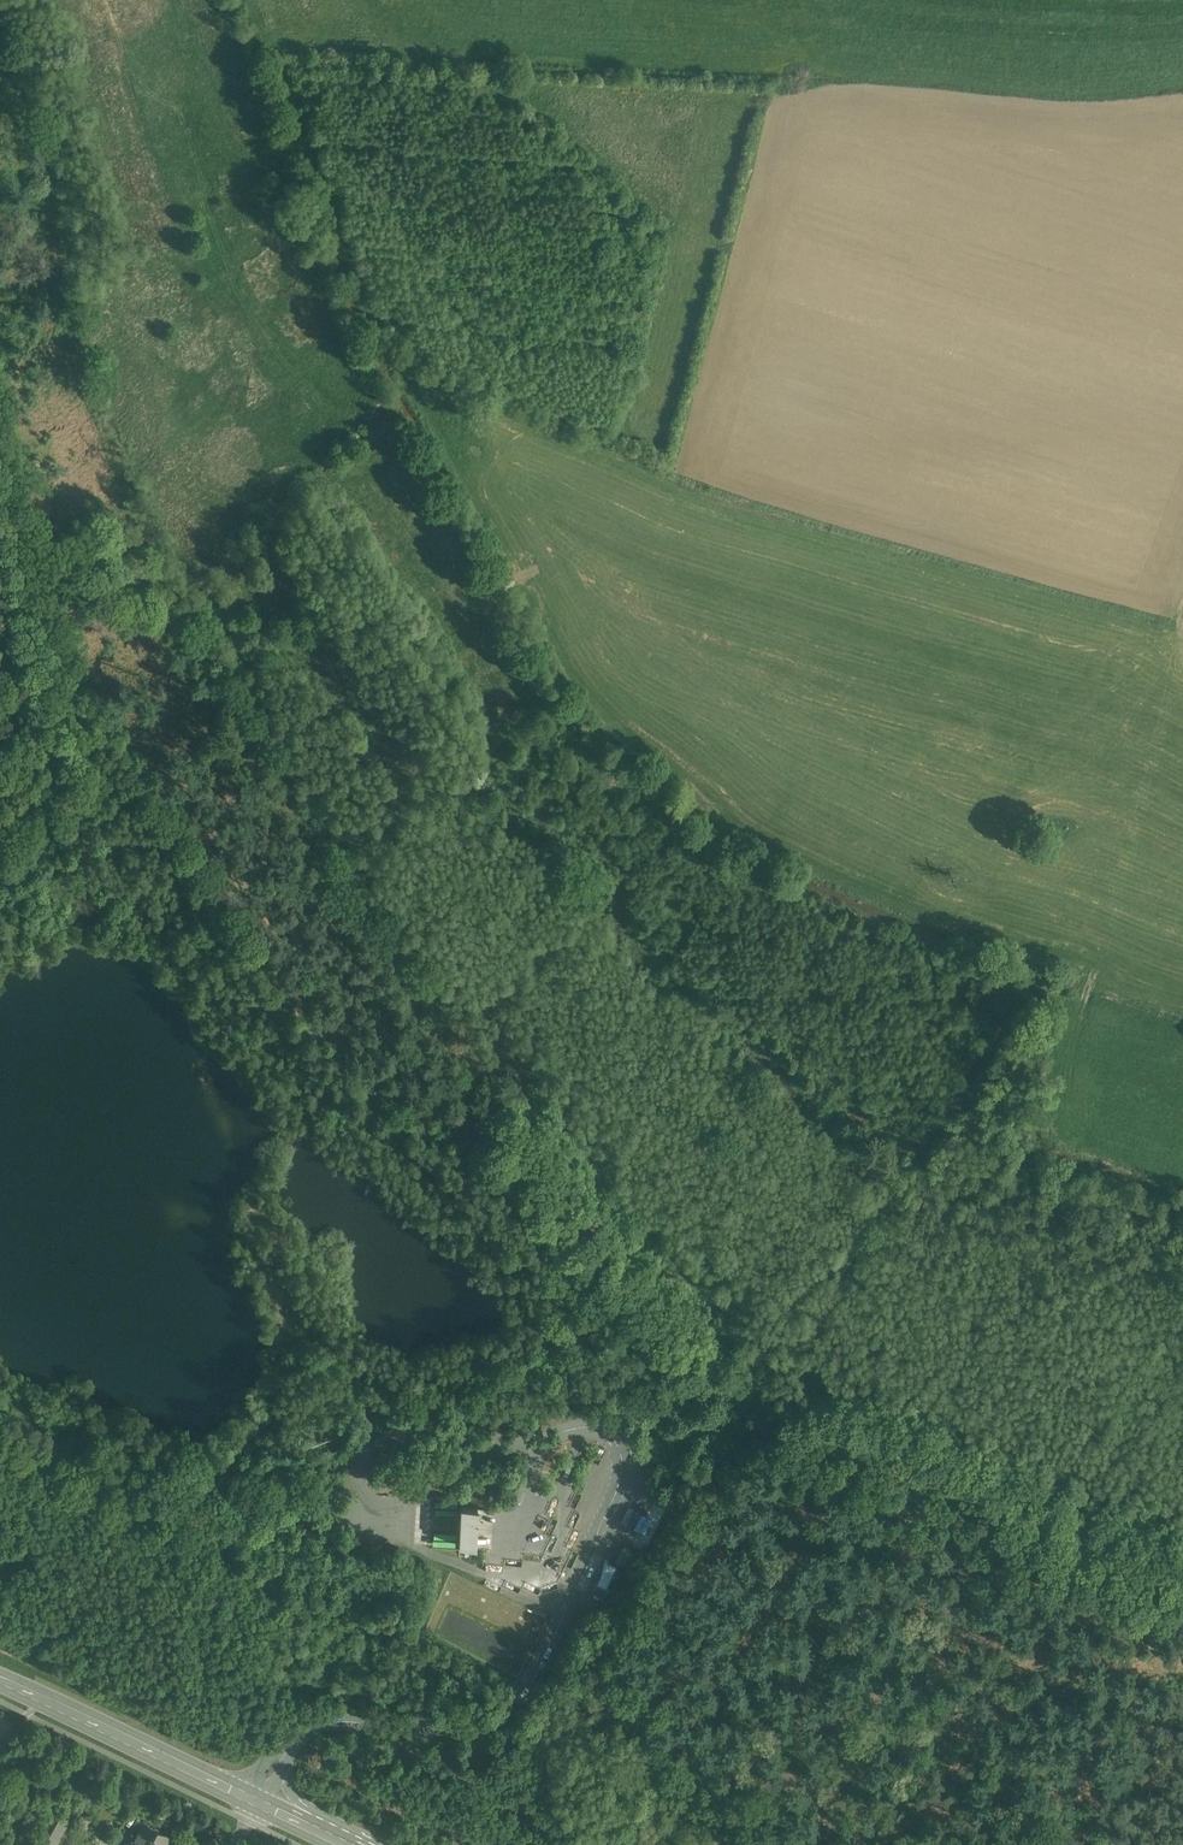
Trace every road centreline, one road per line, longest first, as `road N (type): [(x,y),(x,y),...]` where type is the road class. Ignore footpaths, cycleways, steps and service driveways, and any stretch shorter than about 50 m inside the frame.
road 1 (secondary): [(348,1844),(0,1680)]

